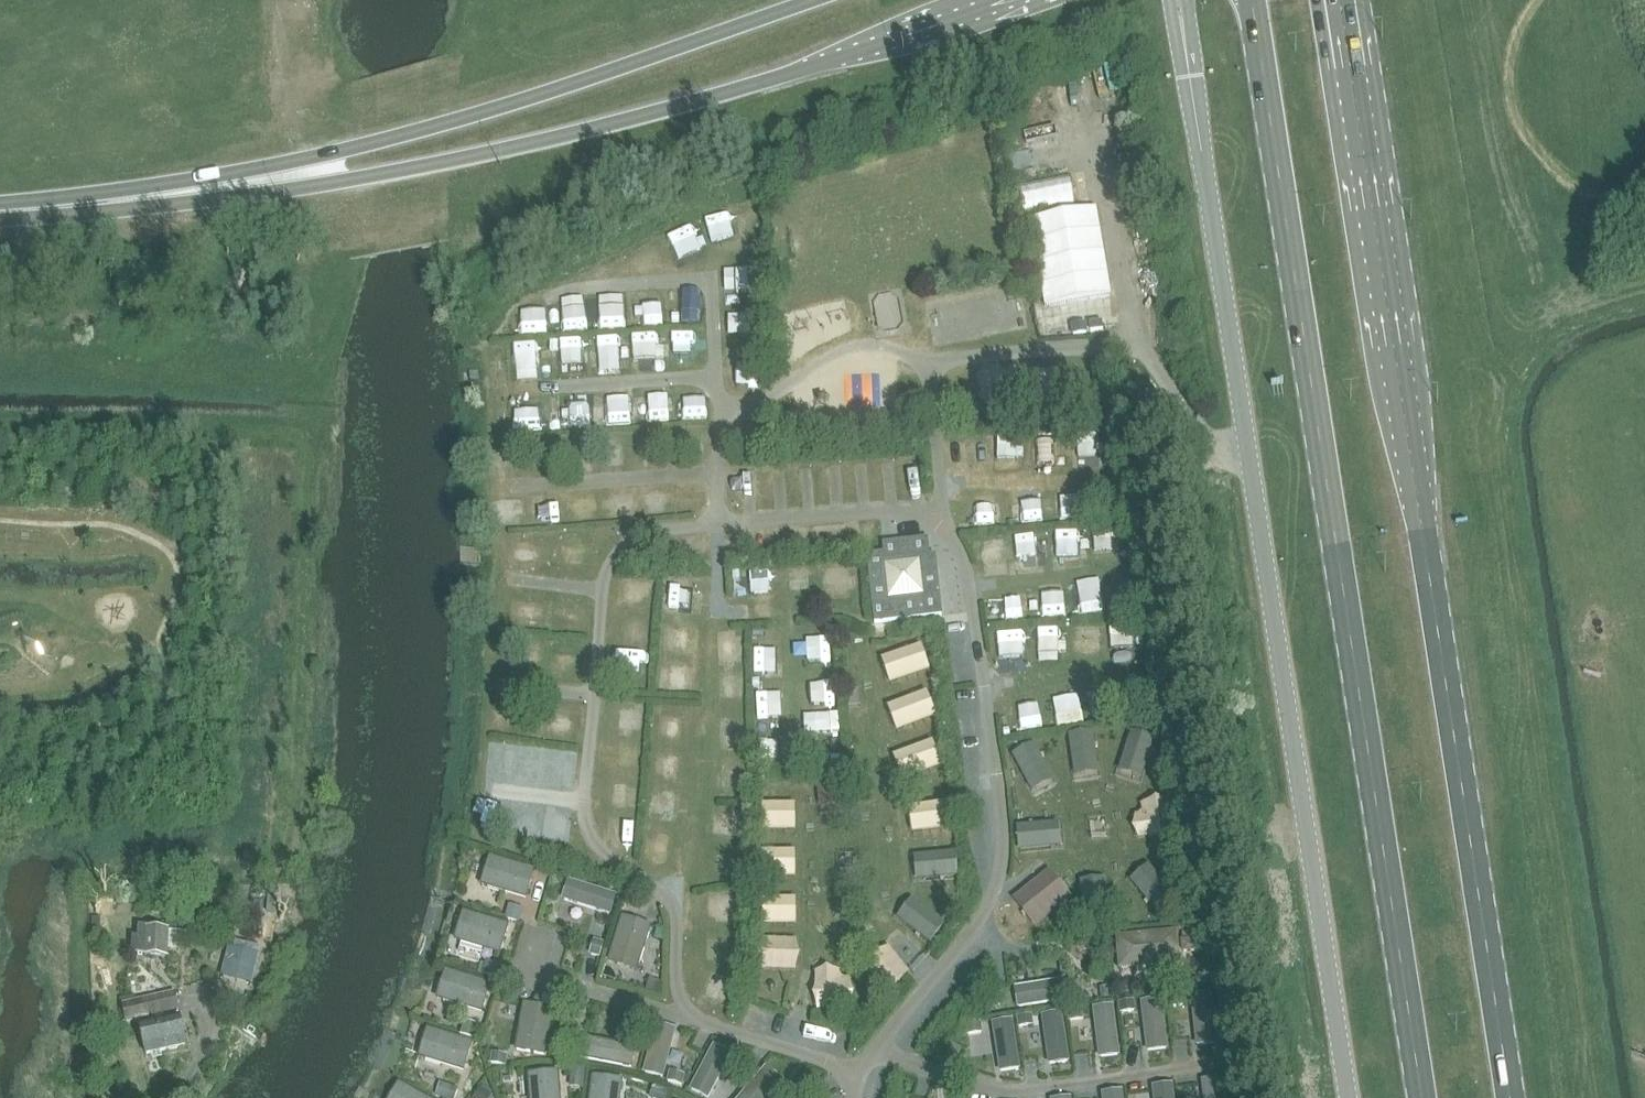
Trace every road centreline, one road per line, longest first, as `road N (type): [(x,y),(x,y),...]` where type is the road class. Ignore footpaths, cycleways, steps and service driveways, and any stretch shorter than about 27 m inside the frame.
road 1 (unclassified): [(1349,1097),(1177,0)]
road 2 (primary): [(1251,0),(1422,1097)]
road 3 (primary): [(1508,1097),(1340,0)]
road 4 (secondary): [(220,187),(358,180),(553,139),(751,86),(1004,0)]
road 5 (secondary): [(811,0),(484,115),(220,187)]
road 6 (residential): [(876,1050),(999,888),(1001,800),(985,682),(967,573),(938,516)]
road 7 (residential): [(876,1050),(1013,1092),(1184,1068)]
road 8 (residential): [(718,379),(709,282),(571,288),(548,301)]
road 9 (residential): [(579,800),(601,857),(670,898),(683,1012)]
road 10 (residential): [(929,366),(892,348),(856,345),(760,402),(720,404)]
road 11 (secondary): [(0,210),(220,187)]
road 12 (residential): [(938,516),(723,531)]
road 13 (residential): [(929,366),(1142,348)]
road 14 (residential): [(683,1012),(855,1078)]
road 15 (residential): [(718,379),(543,386)]
road 16 (residential): [(683,1012),(527,969)]
road 17 (residential): [(723,531),(626,539),(605,564),(602,591)]
road 18 (residential): [(938,516),(929,366)]
road 19 (residential): [(720,404),(723,531)]

